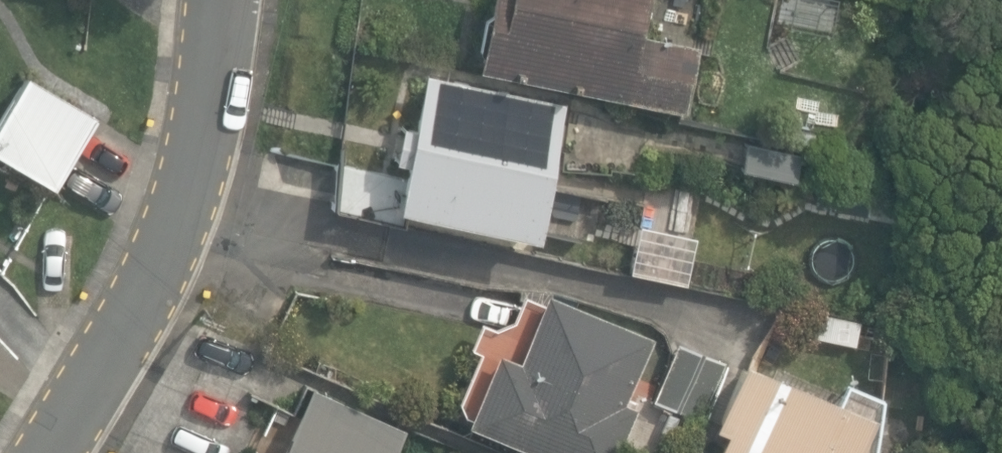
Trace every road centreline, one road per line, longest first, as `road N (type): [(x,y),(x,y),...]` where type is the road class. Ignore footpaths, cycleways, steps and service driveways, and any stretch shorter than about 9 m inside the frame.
road 1 (residential): [(47,452),(158,270),(185,189),(215,0)]

